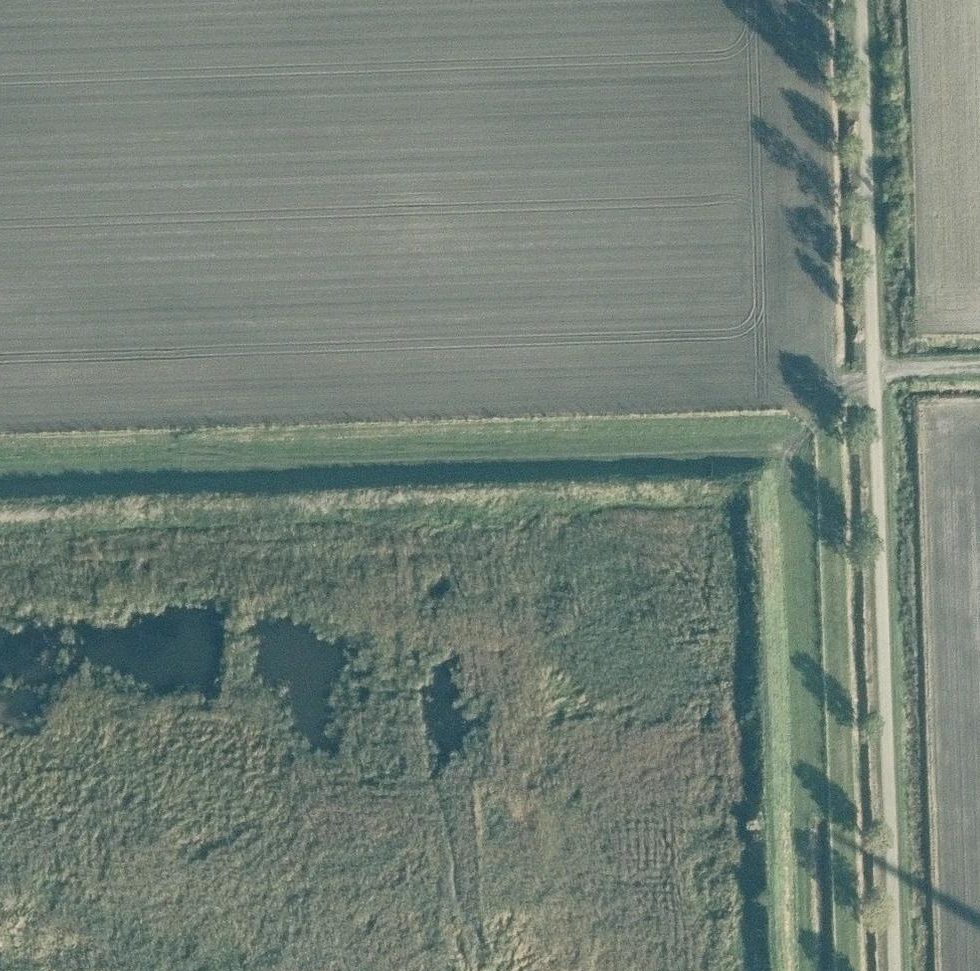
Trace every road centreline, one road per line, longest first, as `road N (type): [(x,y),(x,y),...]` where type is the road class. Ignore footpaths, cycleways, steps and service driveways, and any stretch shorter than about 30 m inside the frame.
road 1 (unclassified): [(893,970),(859,0)]

